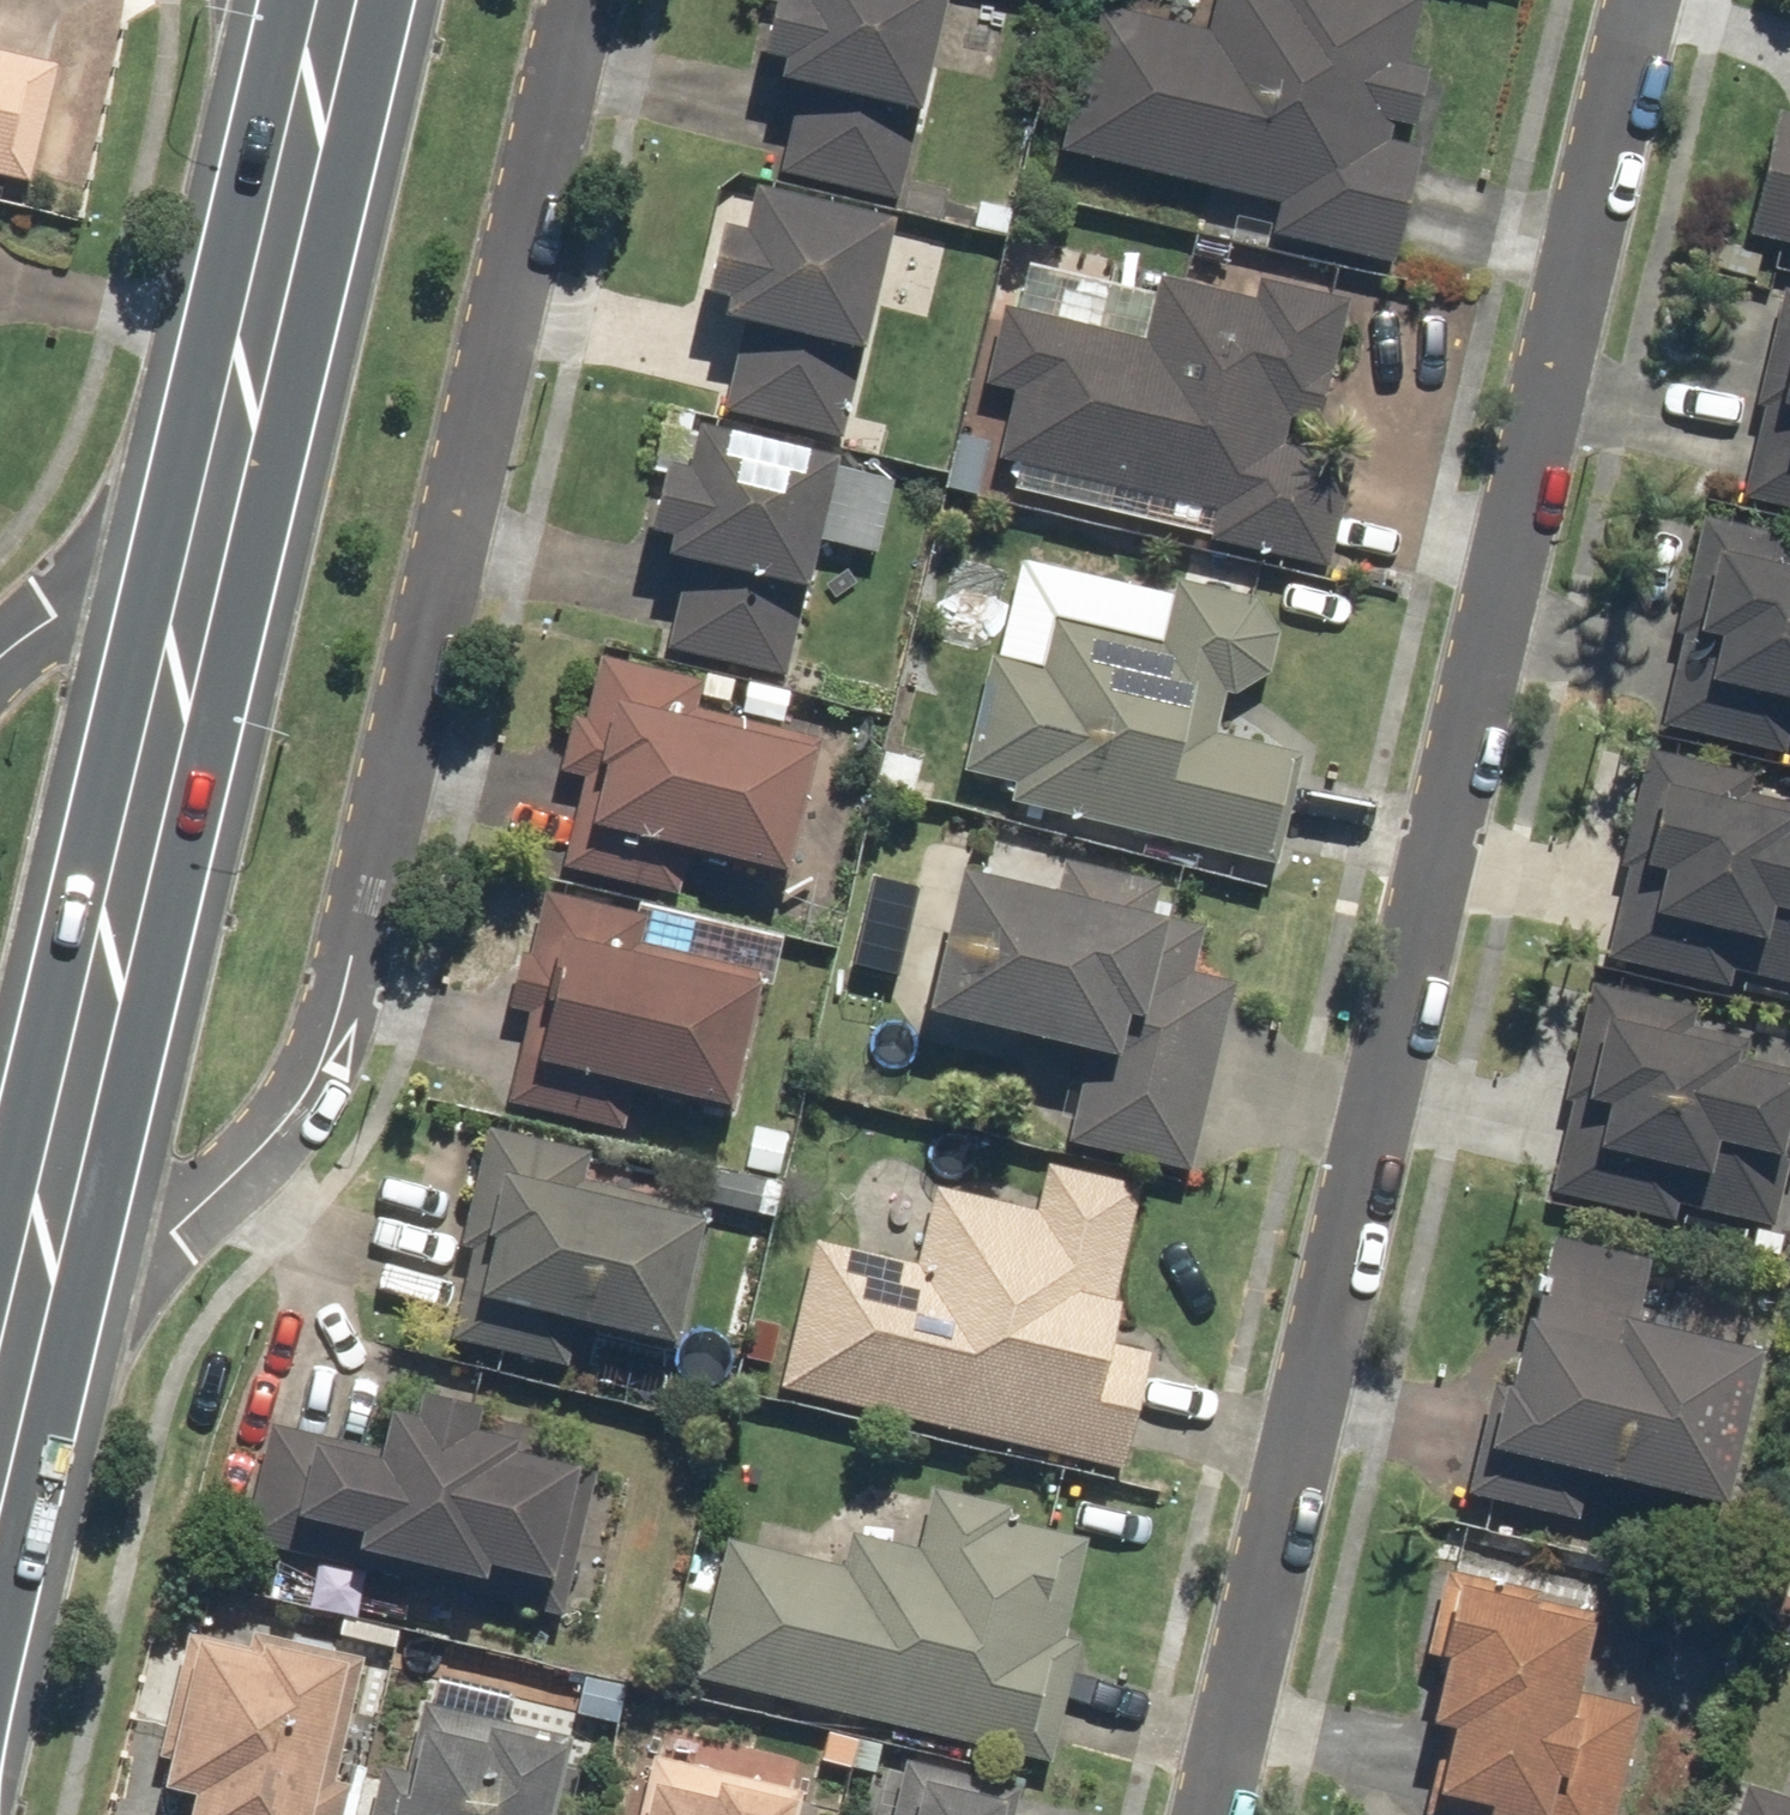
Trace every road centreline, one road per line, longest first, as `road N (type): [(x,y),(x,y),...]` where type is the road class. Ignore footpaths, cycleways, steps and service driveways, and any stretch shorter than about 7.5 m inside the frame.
road 1 (residential): [(1660,0),(1214,1814)]
road 2 (residential): [(576,0),(337,1020),(196,1189),(37,1291)]
road 3 (secondary): [(226,510),(37,1291)]
road 4 (secondary): [(305,98),(226,510)]
road 5 (residential): [(0,665),(18,645),(226,510)]
road 6 (secondary): [(37,1291),(0,1460)]

